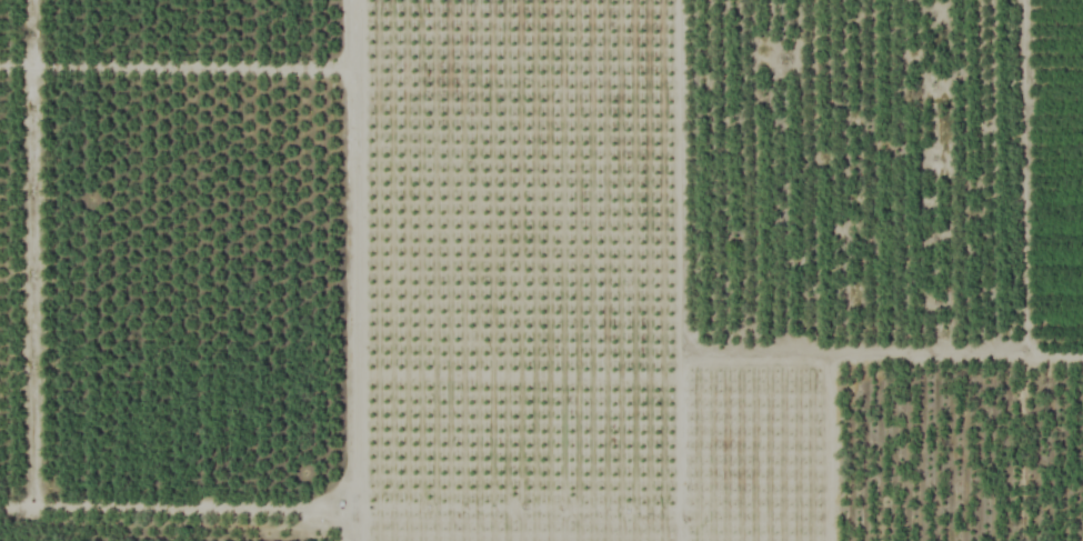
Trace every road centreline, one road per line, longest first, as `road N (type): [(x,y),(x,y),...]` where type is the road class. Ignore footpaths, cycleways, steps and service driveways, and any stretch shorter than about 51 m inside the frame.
road 1 (residential): [(354,0),(352,540)]

